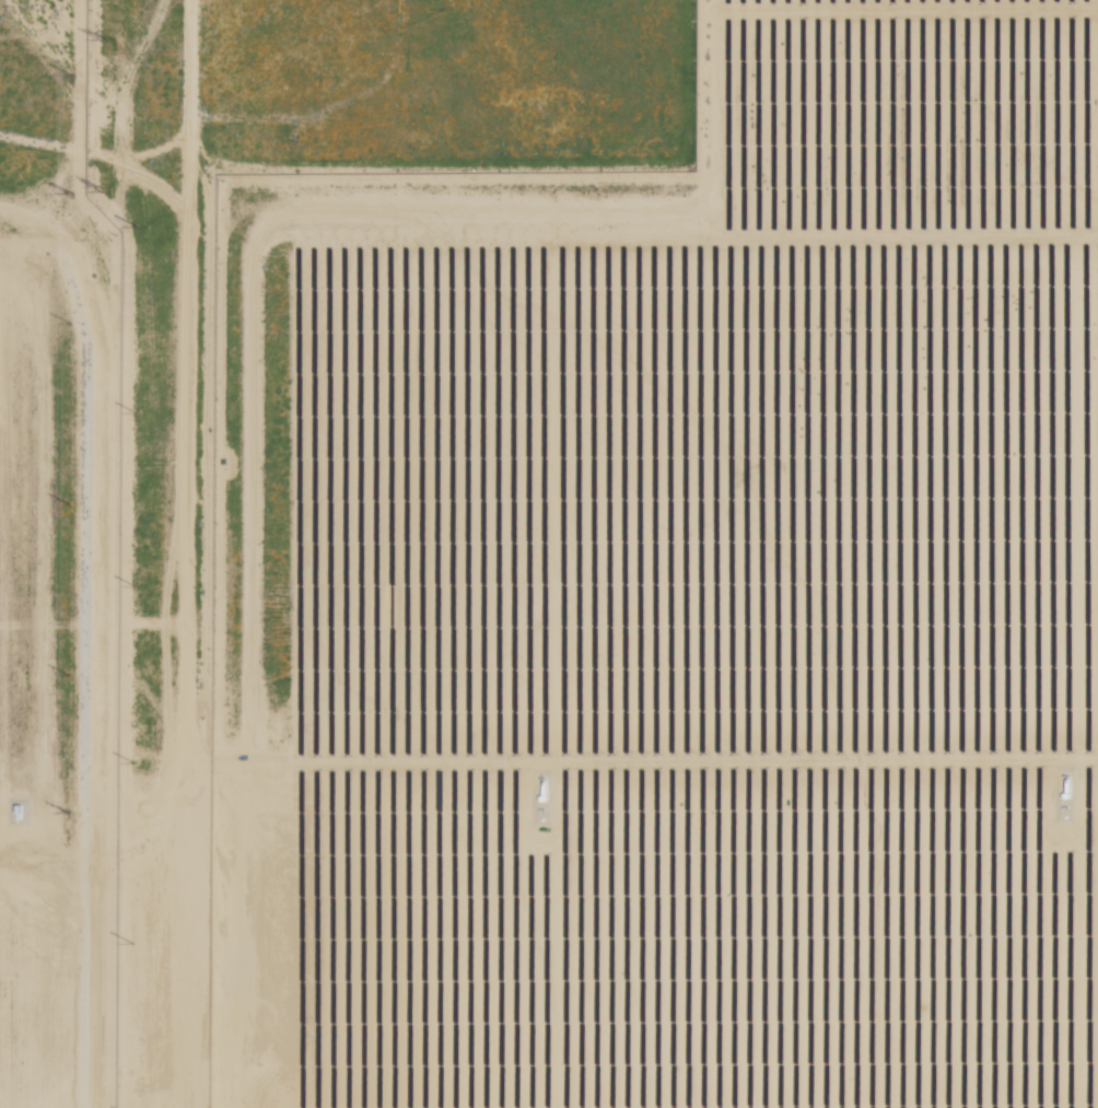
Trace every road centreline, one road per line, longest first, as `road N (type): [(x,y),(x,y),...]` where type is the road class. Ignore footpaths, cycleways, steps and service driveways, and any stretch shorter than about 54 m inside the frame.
road 1 (residential): [(184,1107),(194,0)]

